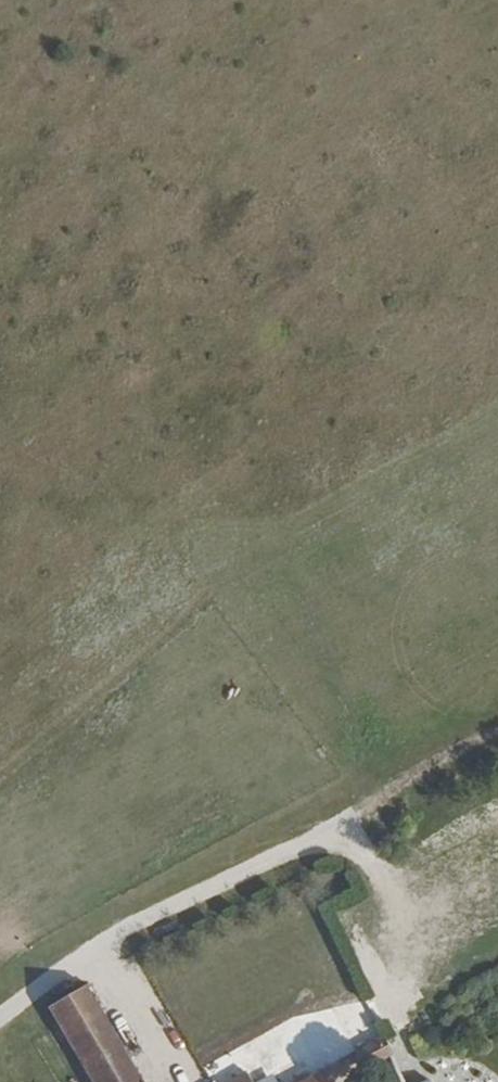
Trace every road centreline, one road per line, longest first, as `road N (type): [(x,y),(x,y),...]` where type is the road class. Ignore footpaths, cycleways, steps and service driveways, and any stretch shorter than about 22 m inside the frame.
road 1 (unclassified): [(0,1018),(107,941),(329,833),(386,857)]

